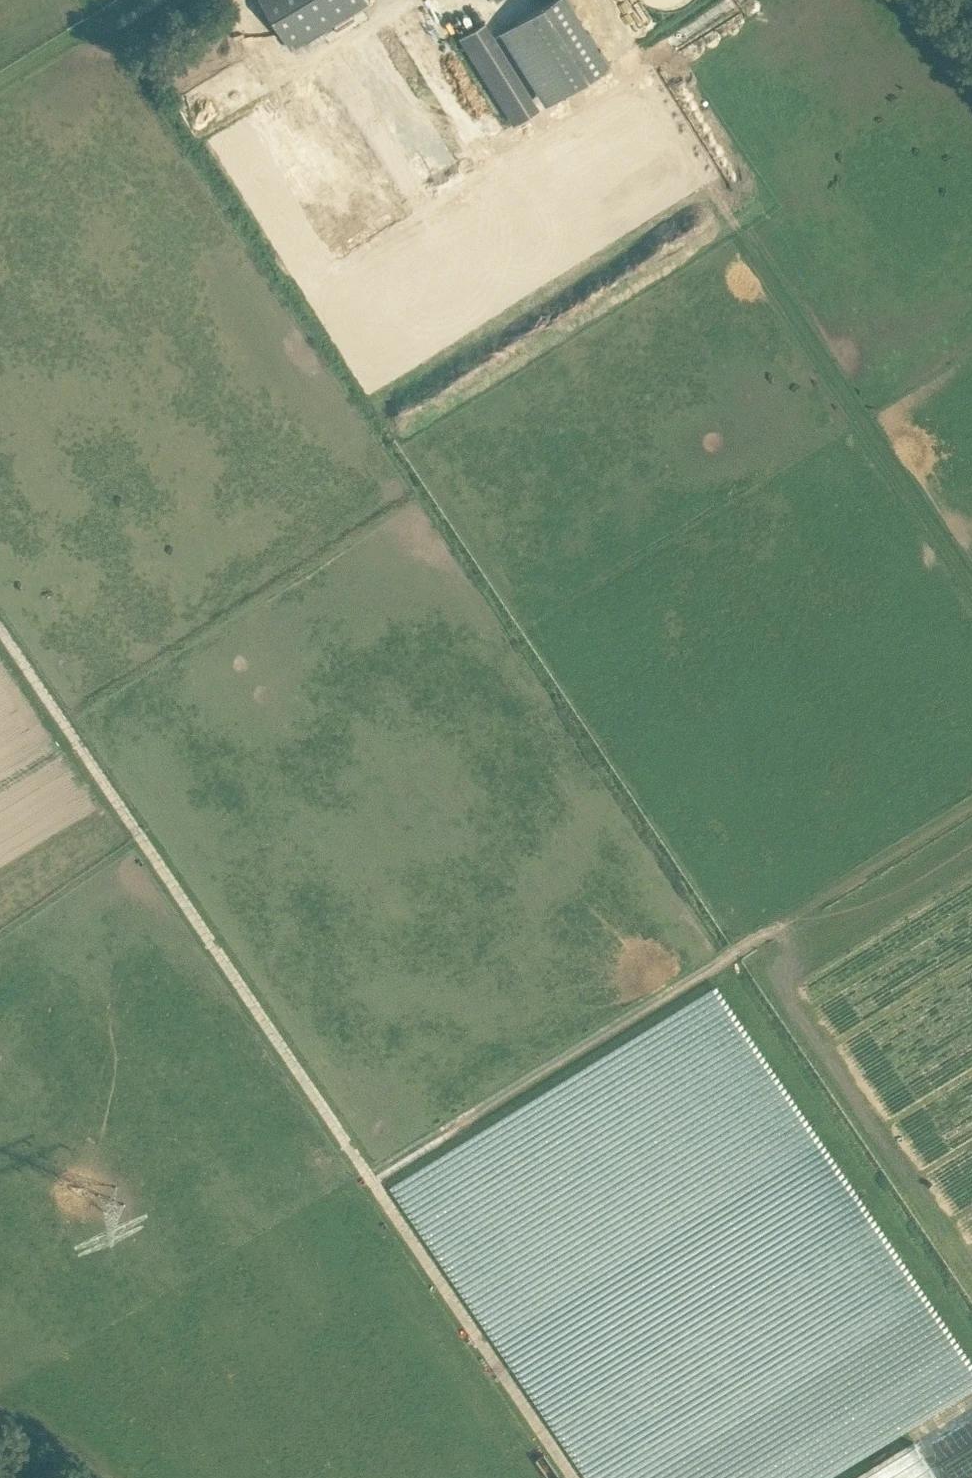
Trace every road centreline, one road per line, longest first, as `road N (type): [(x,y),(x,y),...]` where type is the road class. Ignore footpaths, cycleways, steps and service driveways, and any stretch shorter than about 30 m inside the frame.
road 1 (track): [(0,631),(573,1477)]
road 2 (track): [(232,0),(284,87),(321,62),(413,209),(737,0)]

